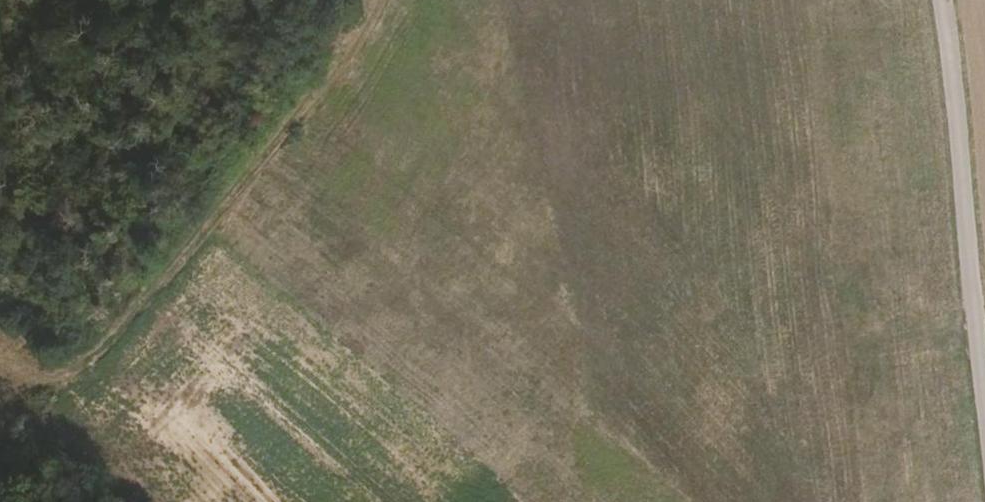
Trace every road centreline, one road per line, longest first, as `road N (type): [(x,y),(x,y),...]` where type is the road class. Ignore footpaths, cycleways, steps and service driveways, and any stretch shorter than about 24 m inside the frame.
road 1 (track): [(0,399),(111,375),(147,338),(338,38),(354,0)]
road 2 (unclassified): [(984,442),(935,0)]

